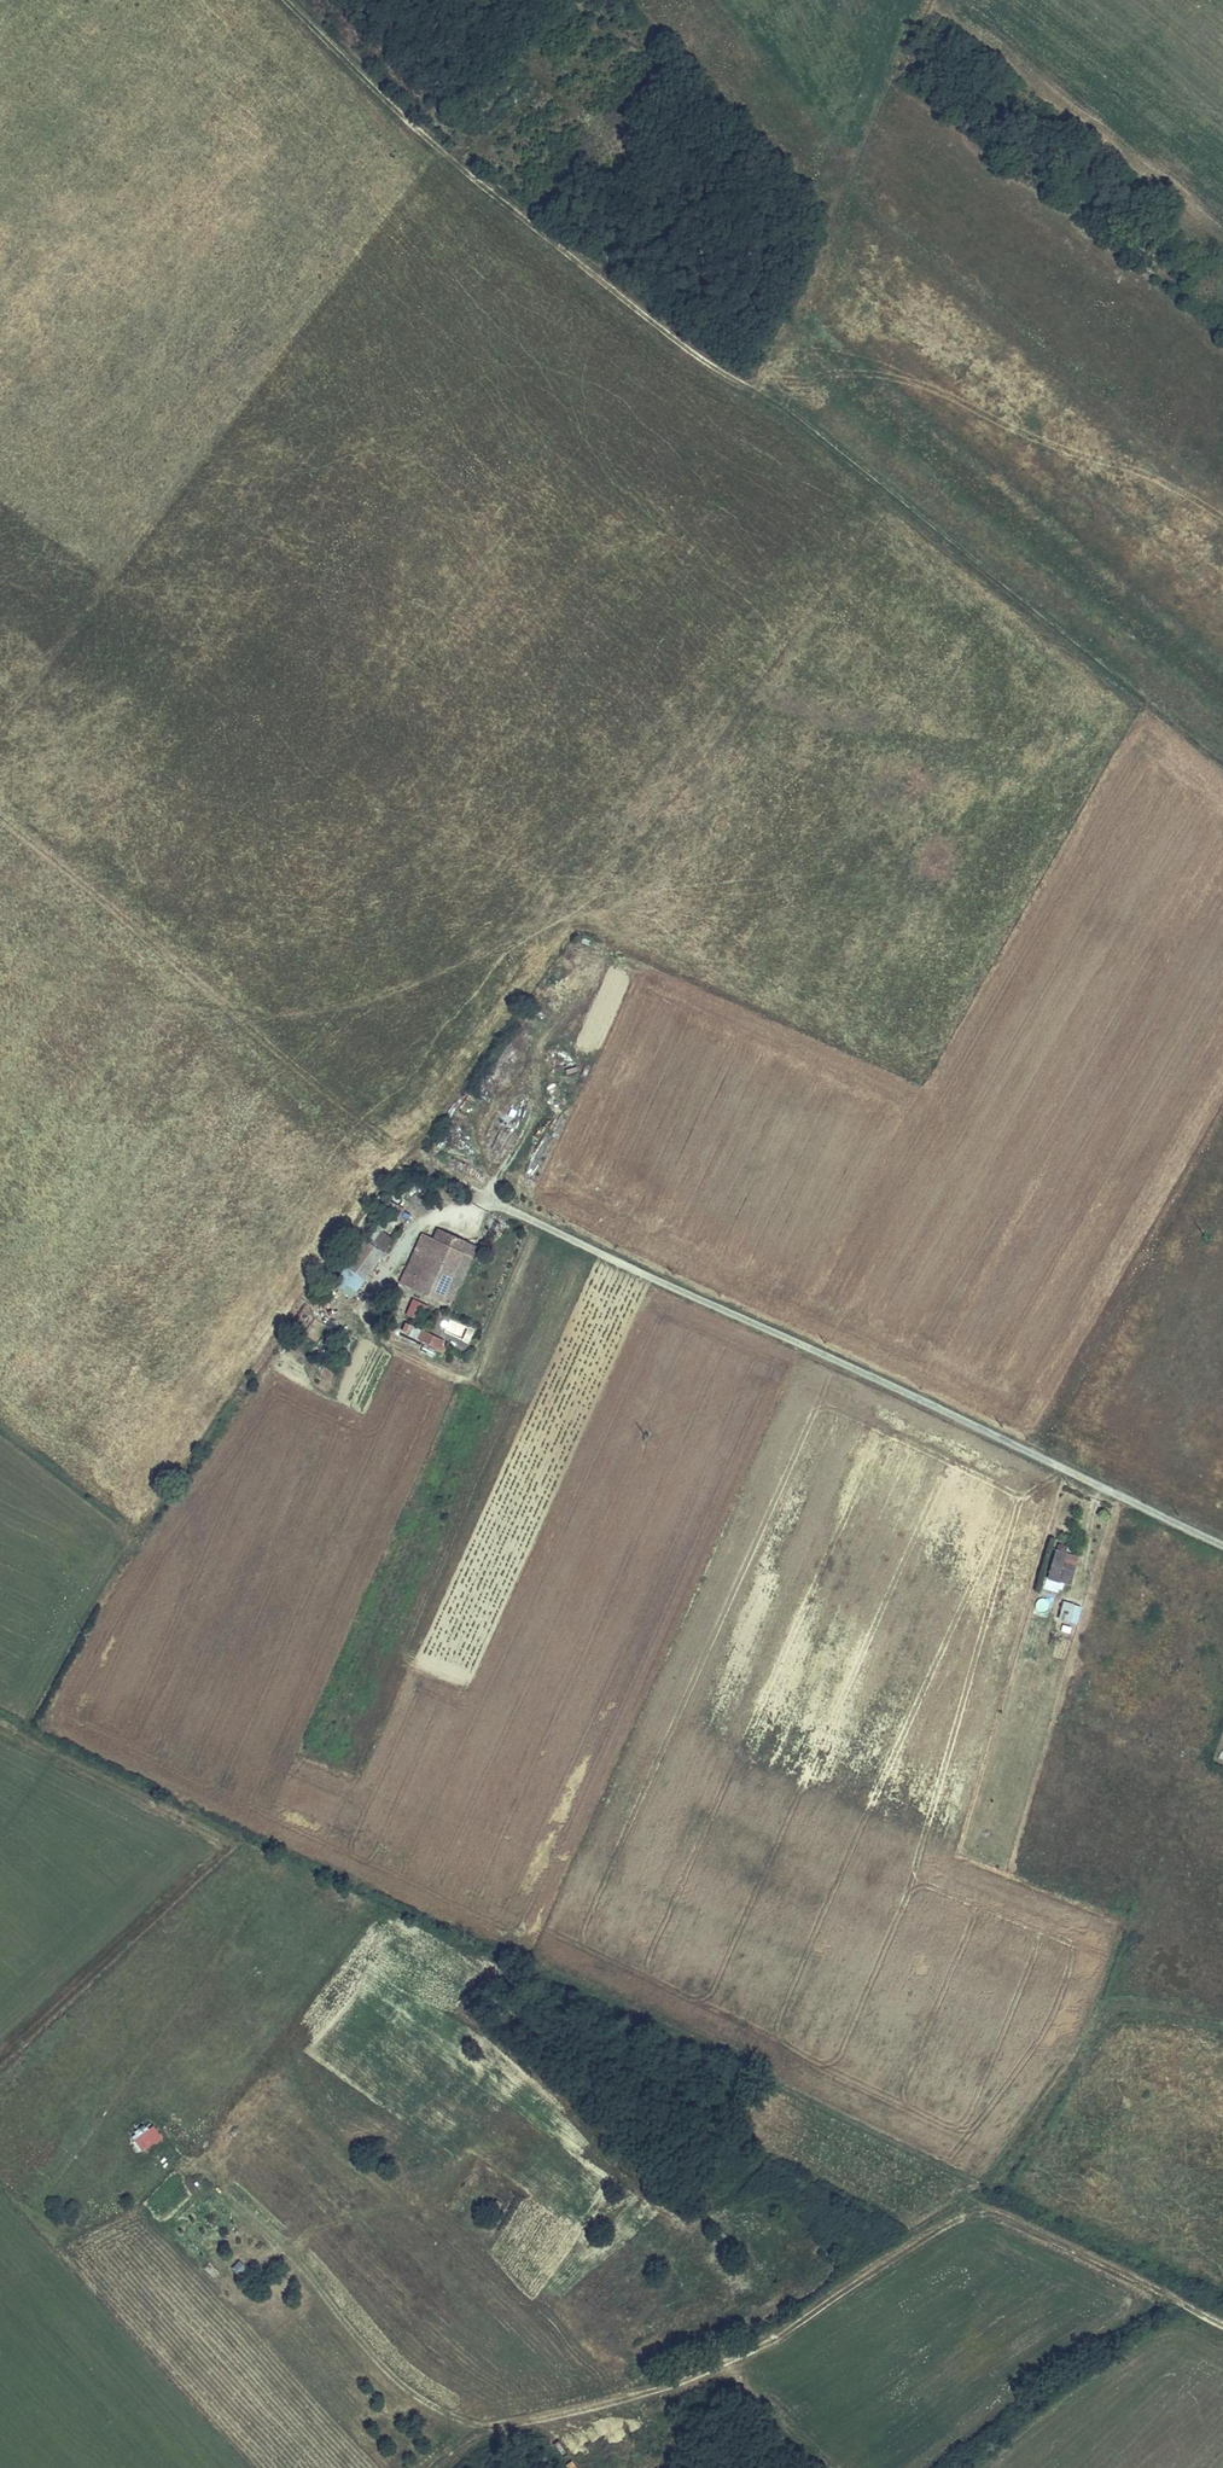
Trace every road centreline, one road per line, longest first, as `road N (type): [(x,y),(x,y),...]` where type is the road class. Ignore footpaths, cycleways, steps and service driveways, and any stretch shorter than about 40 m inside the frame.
road 1 (track): [(1222,762),(496,197),(294,0)]
road 2 (track): [(0,821),(104,899),(395,1147),(504,1207)]
road 3 (track): [(976,2199),(770,2335),(617,2396),(502,2413),(466,2427),(426,2467)]
road 4 (track): [(1222,1130),(1042,1457)]
road 5 (track): [(1222,2021),(1144,2005),(1114,2009),(1094,2026),(1007,2167),(976,2199)]
road 6 (track): [(1222,2327),(976,2199)]

